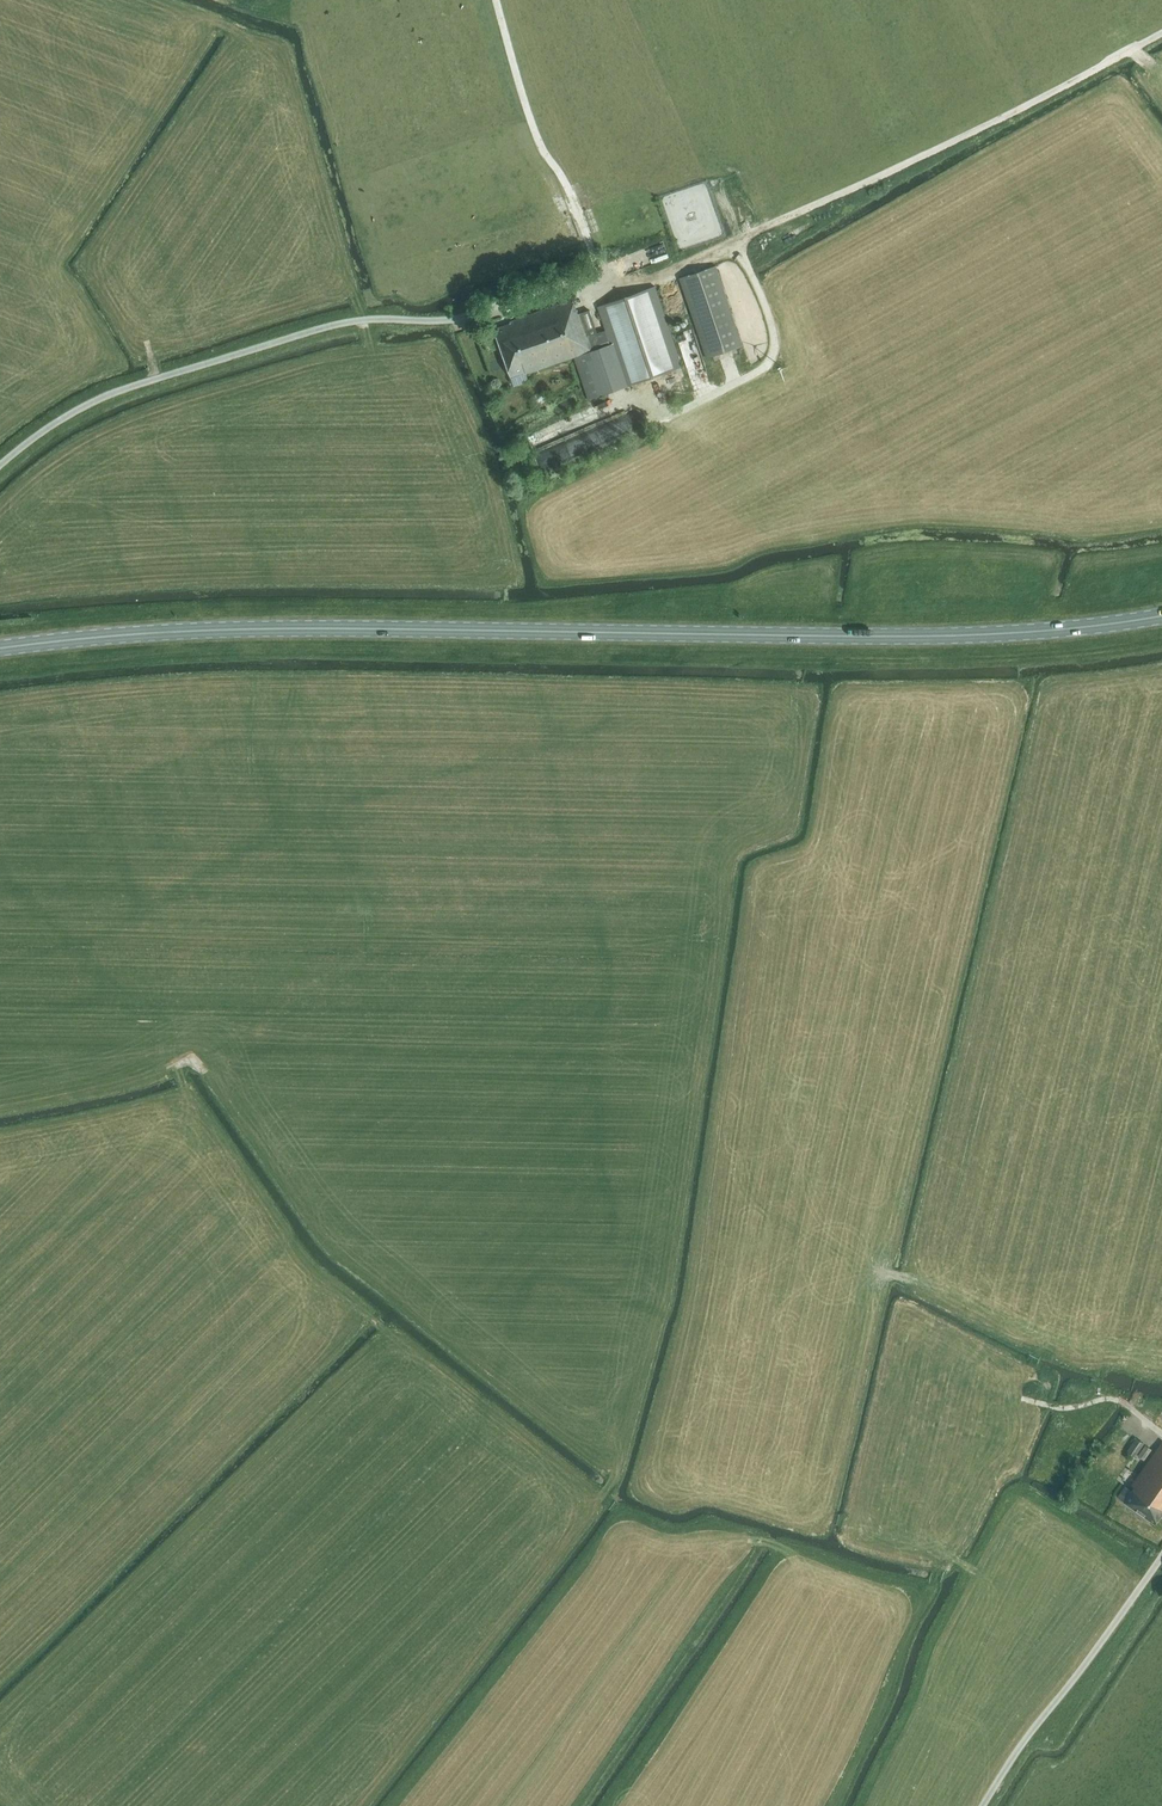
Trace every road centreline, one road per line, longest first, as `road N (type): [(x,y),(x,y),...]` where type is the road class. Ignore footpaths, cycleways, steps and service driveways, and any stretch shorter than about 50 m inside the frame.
road 1 (primary): [(0,648),(258,629),(932,636),(1161,616)]
road 2 (track): [(1161,33),(737,244),(649,282),(604,287)]
road 3 (track): [(496,0),(536,136),(566,185),(604,287)]
road 4 (unclassified): [(983,1805),(1161,1556)]
road 5 (track): [(737,244),(772,328),(767,366),(682,411),(650,410),(634,395)]
road 6 (track): [(1152,1425),(1112,1398),(1066,1407),(1022,1398)]

